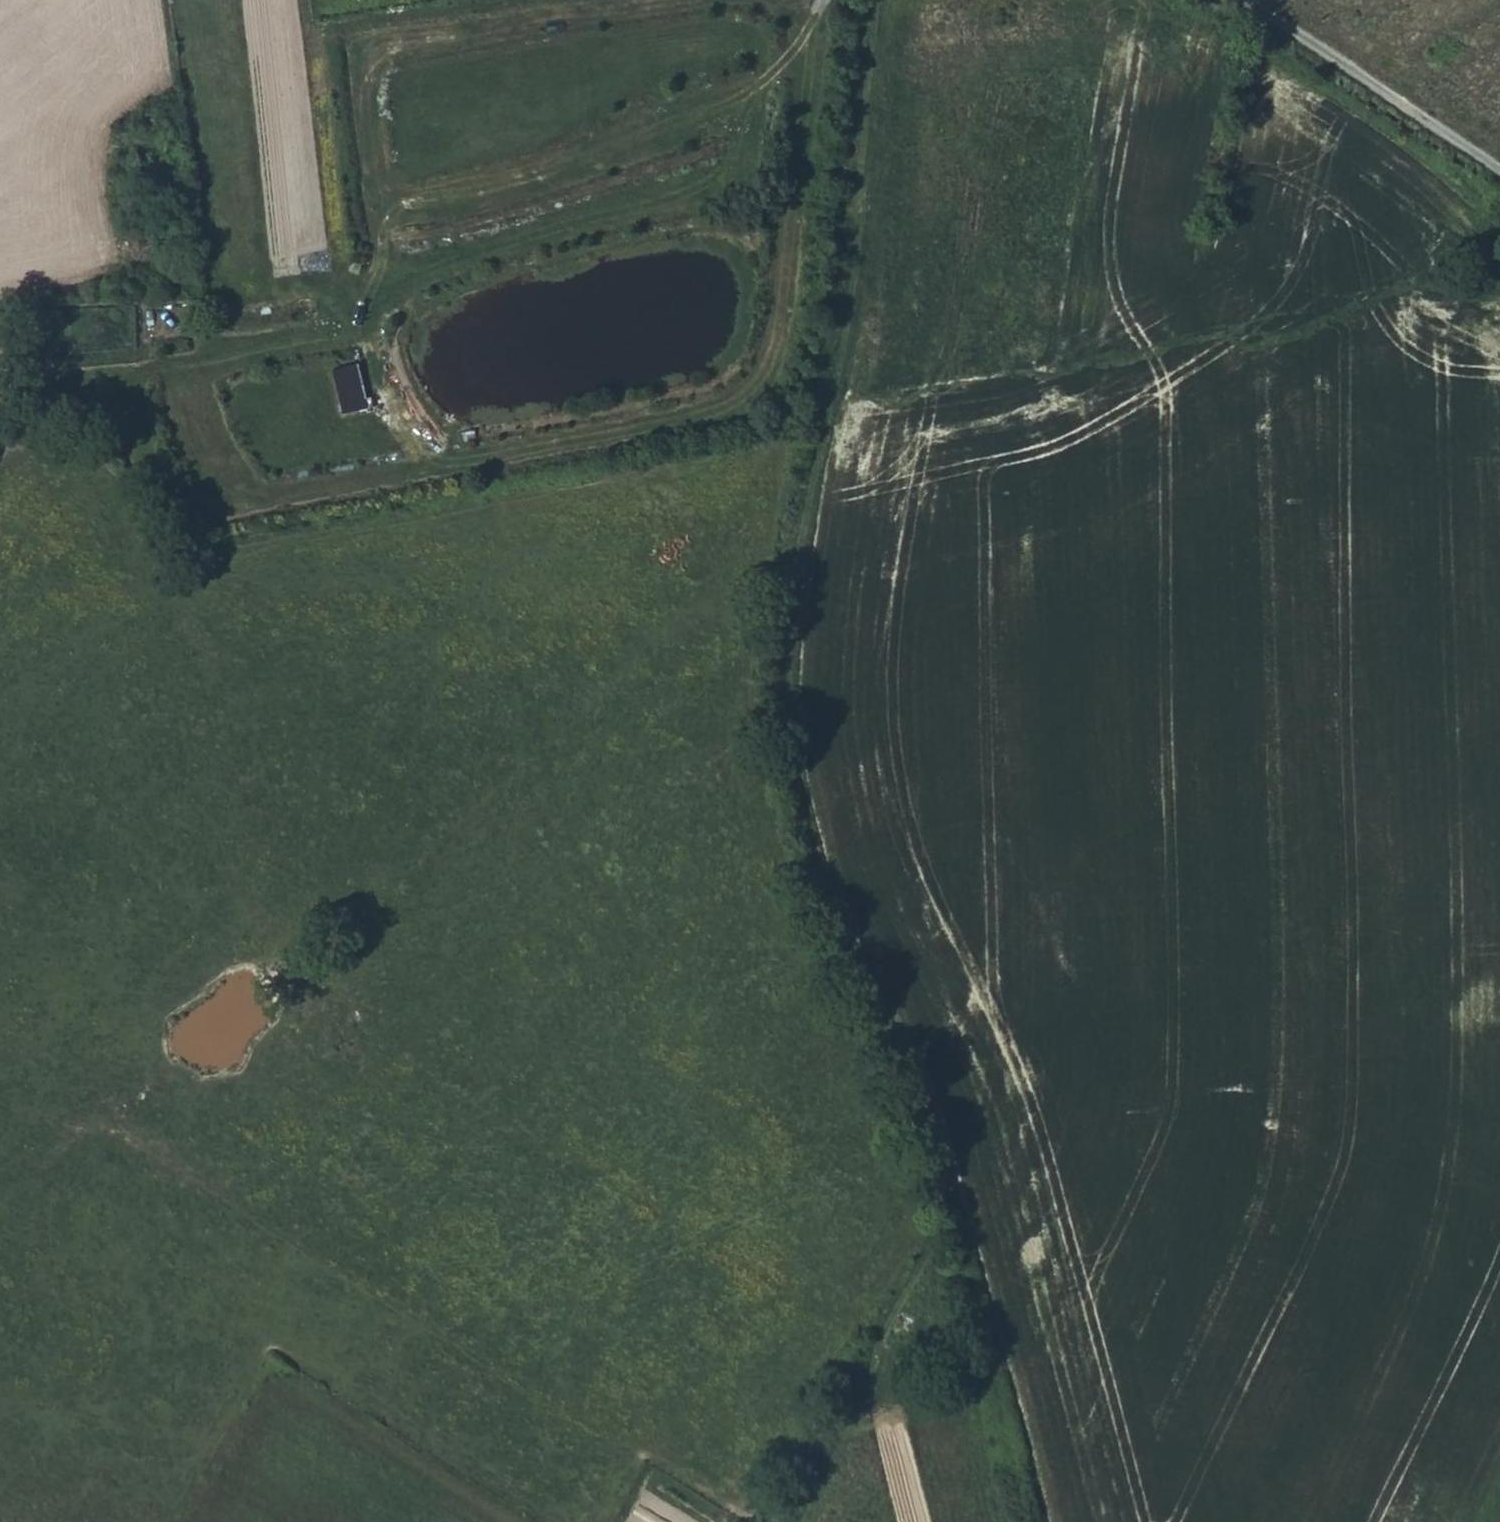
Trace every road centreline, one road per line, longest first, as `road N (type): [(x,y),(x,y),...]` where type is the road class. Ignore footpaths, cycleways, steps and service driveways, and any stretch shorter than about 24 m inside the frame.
road 1 (track): [(200,370),(190,395),(195,447),(214,475),(275,498),(696,414),(731,398),(764,348),(794,171),(806,71),(802,36),(818,0)]
road 2 (track): [(1499,174),(1232,0)]

